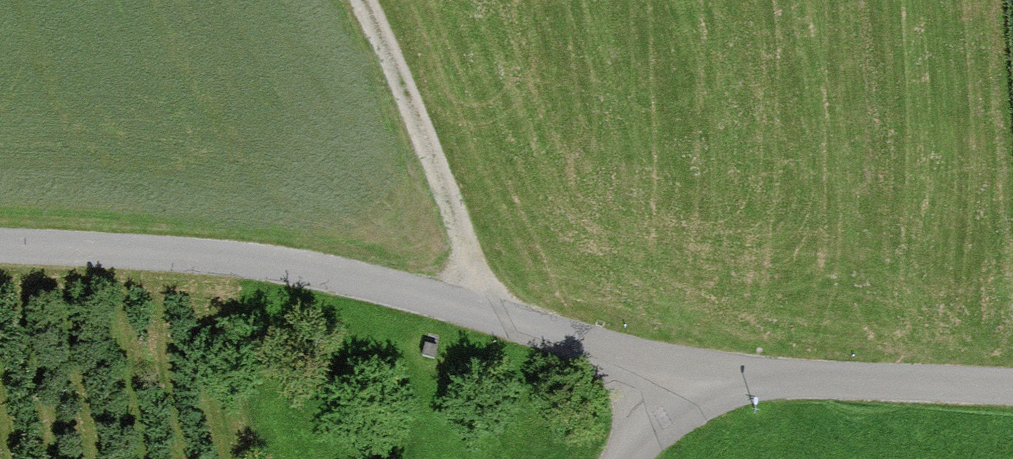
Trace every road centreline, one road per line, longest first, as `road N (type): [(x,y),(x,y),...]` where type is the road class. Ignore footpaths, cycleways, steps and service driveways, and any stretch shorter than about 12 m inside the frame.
road 1 (unclassified): [(0,249),(264,265),(492,314),(609,353),(664,384)]
road 2 (unclassified): [(664,384),(1012,382)]
road 3 (track): [(361,0),(492,314)]

